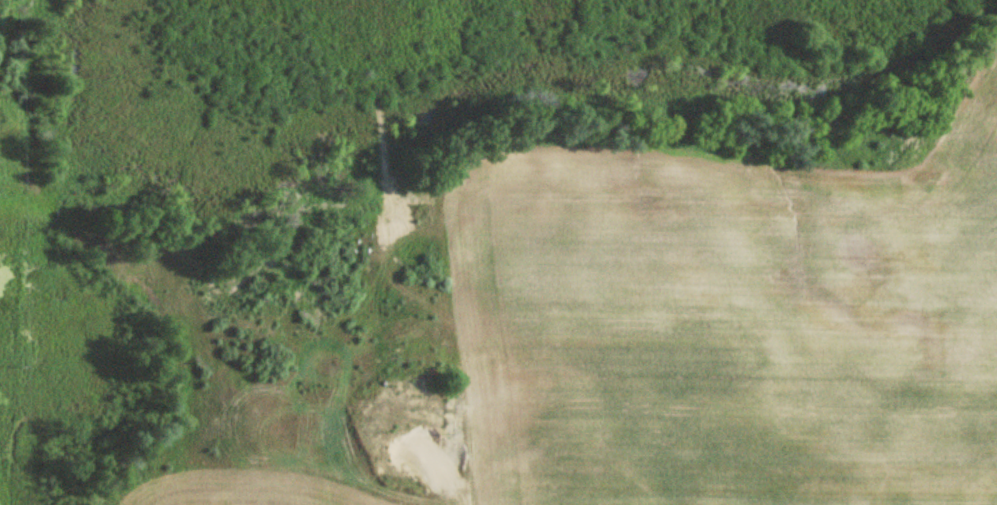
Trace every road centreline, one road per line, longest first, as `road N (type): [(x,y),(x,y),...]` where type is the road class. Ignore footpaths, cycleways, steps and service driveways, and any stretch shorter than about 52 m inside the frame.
road 1 (residential): [(906,229),(905,325),(933,504)]

